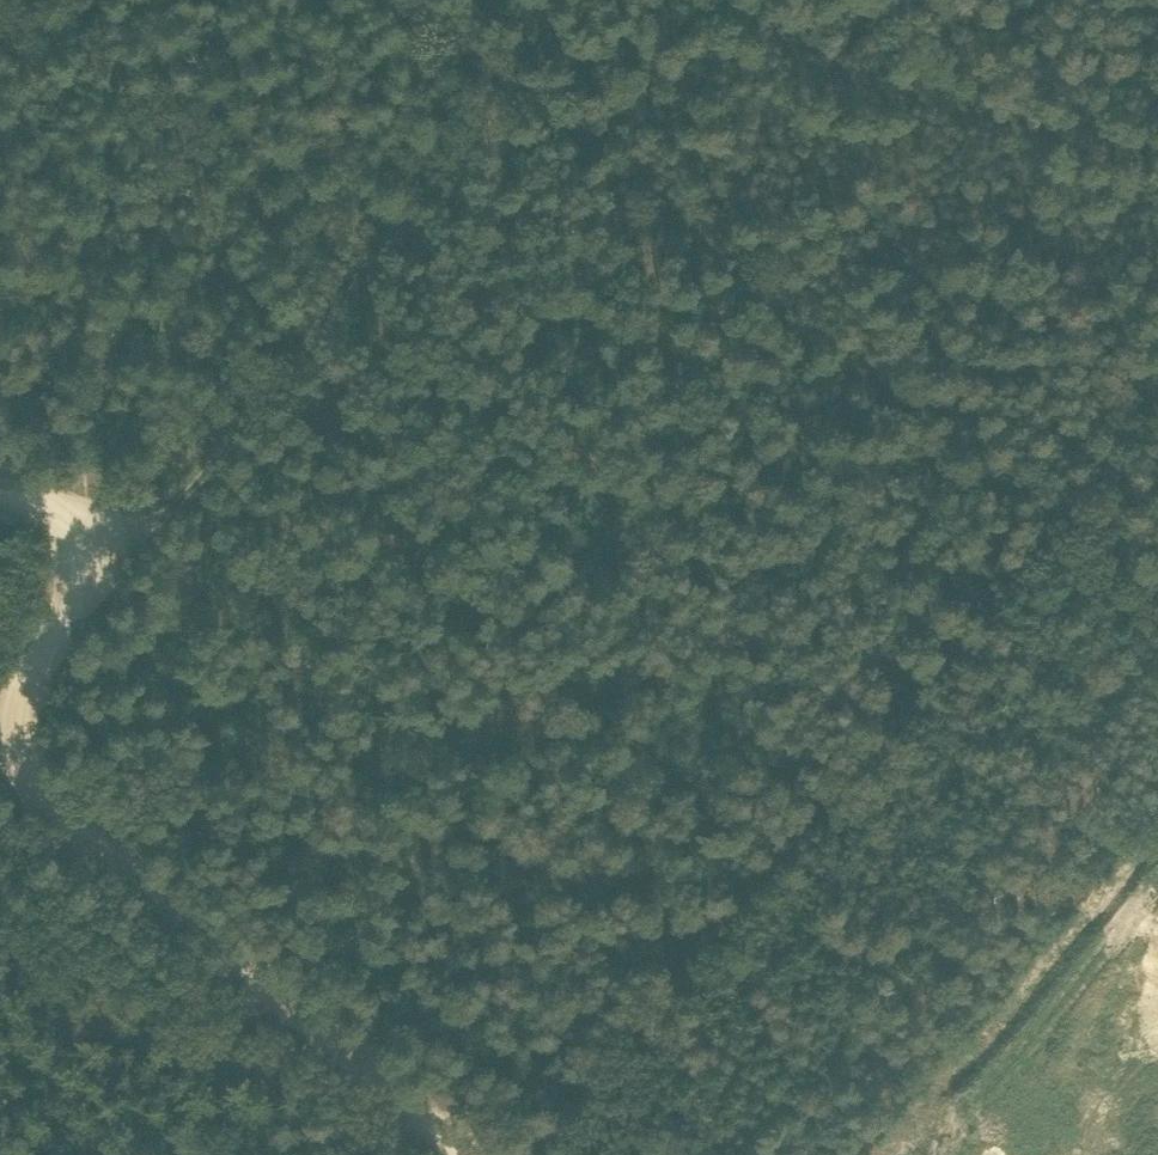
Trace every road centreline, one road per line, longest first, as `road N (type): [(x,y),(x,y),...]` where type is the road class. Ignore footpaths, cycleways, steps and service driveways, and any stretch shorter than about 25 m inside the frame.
road 1 (track): [(1060,535),(408,0)]
road 2 (track): [(105,590),(1,723),(6,760),(475,1154)]
road 3 (track): [(1060,535),(780,852),(527,1154)]
road 4 (track): [(105,590),(525,92)]
road 5 (track): [(0,500),(79,522),(102,554),(105,590)]
road 6 (track): [(1157,422),(1060,535)]
road 7 (track): [(1157,618),(1060,535)]

